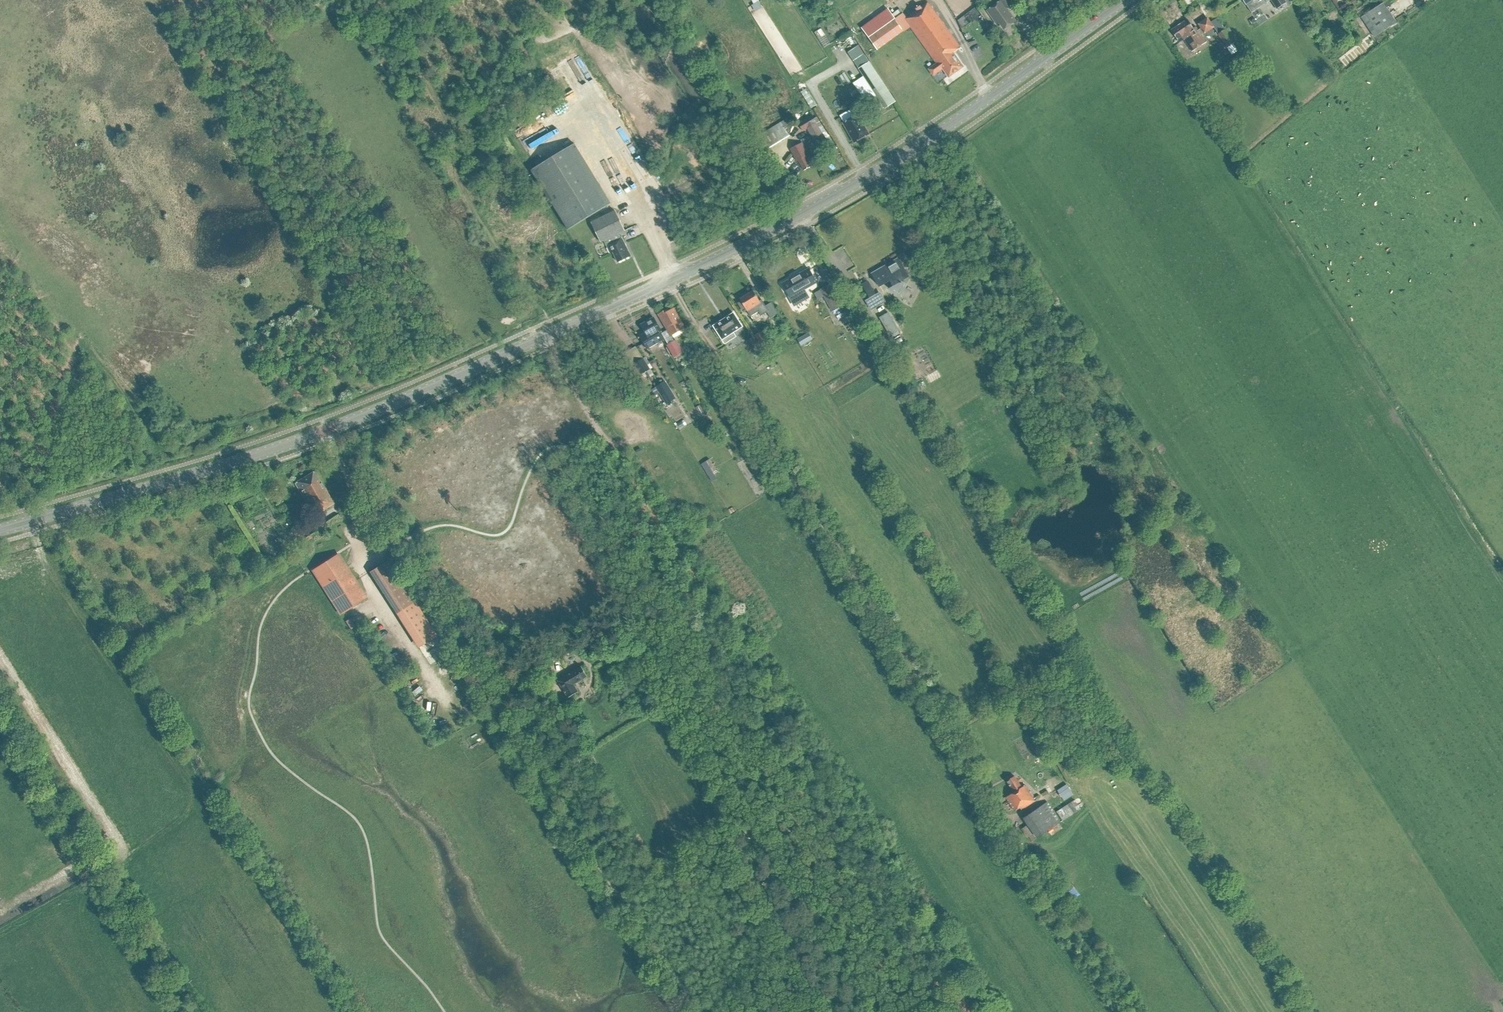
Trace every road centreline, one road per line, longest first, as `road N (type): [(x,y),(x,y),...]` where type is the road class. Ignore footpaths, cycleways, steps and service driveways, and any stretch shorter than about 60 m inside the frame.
road 1 (primary): [(0,530),(325,431),(709,262),(890,163),(1125,0)]
road 2 (track): [(713,350),(1030,857)]
road 3 (track): [(550,347),(622,460)]

